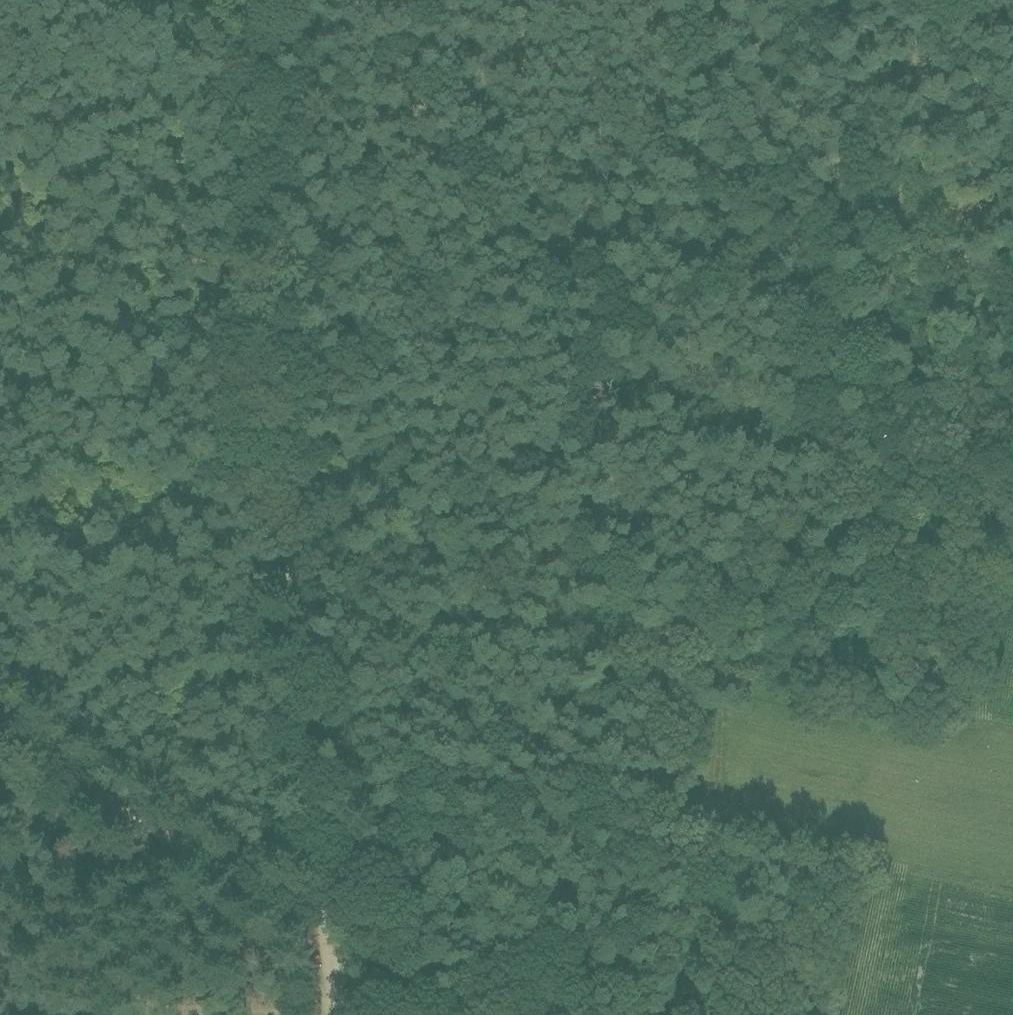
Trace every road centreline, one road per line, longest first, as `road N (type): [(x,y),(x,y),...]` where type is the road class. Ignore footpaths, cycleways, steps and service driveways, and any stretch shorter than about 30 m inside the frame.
road 1 (track): [(323,926),(314,905),(251,0)]
road 2 (track): [(323,926),(180,848),(0,712)]

